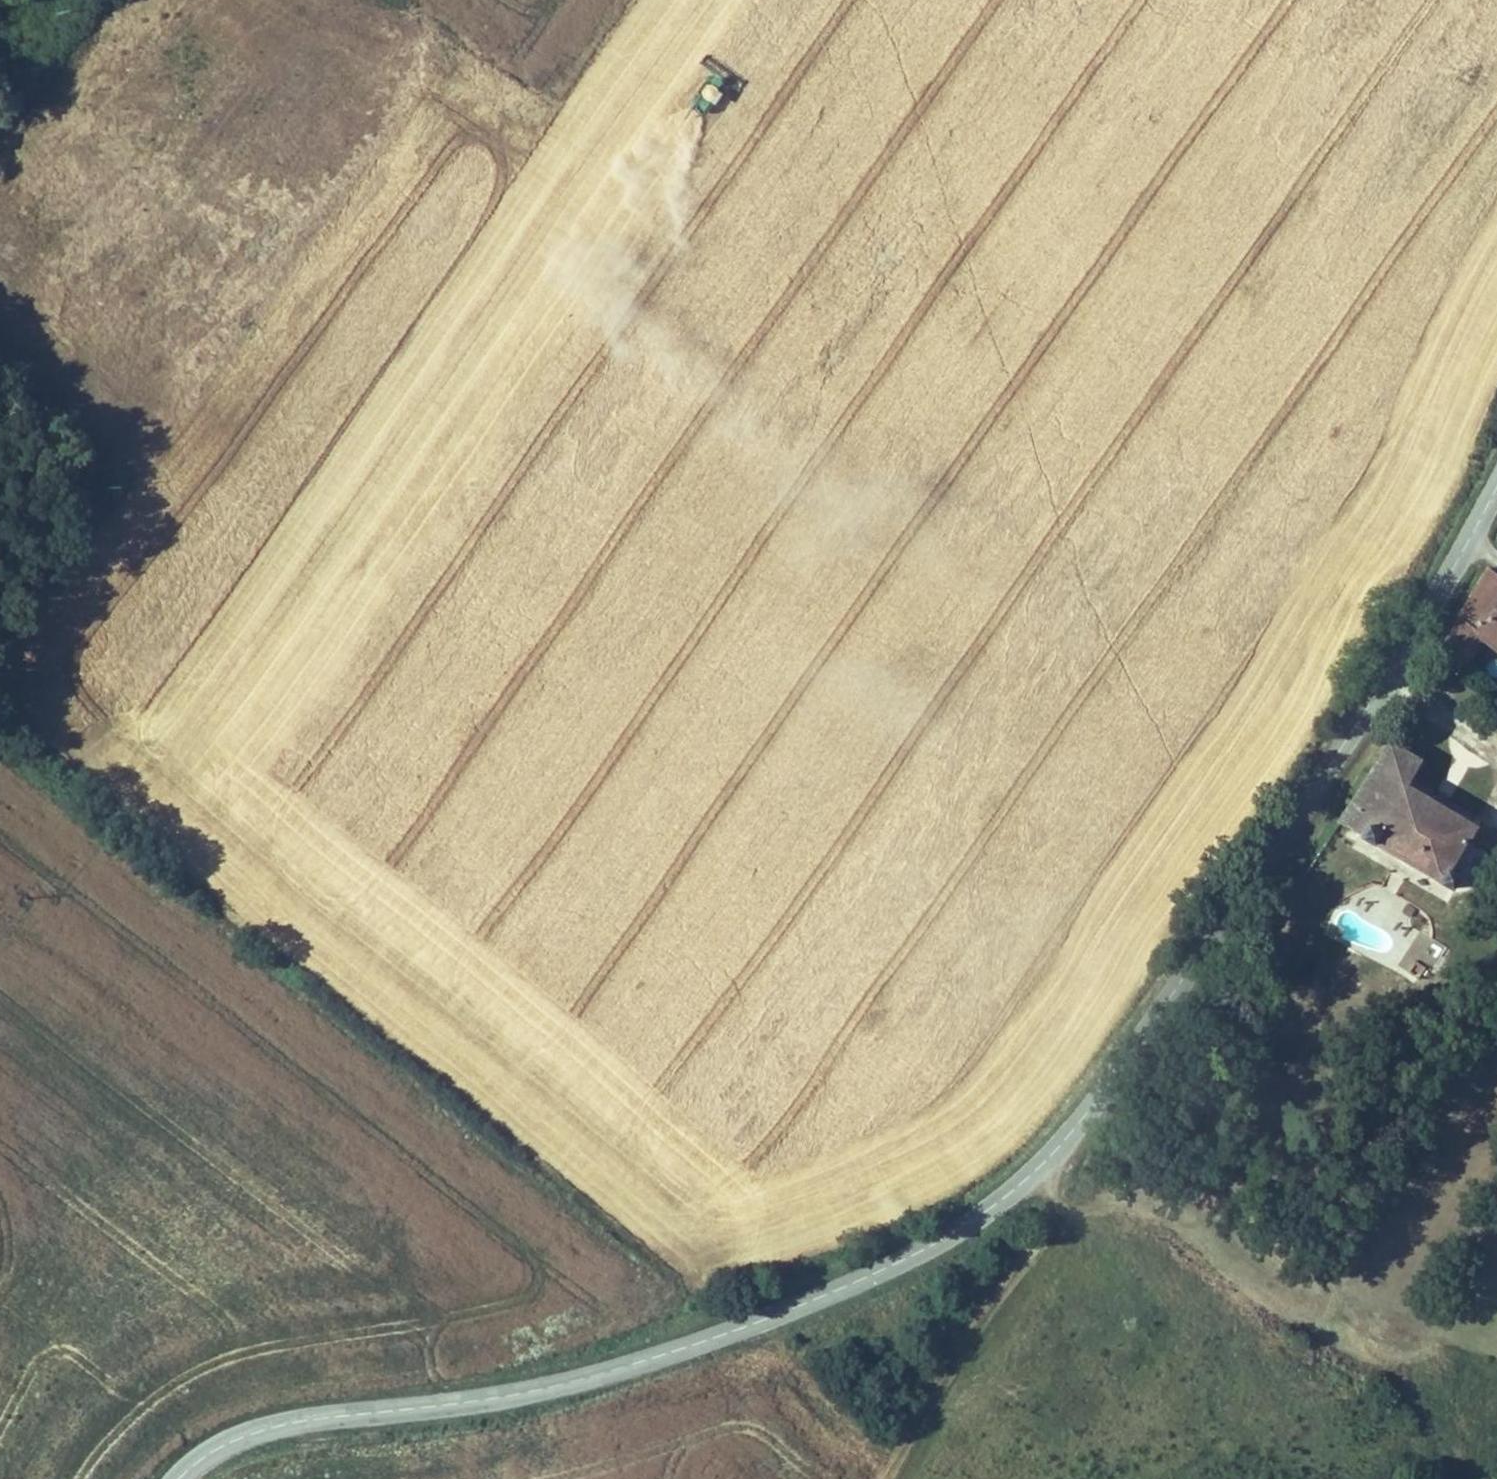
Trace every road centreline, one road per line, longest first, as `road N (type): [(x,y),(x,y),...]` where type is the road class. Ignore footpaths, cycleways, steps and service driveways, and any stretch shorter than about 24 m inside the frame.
road 1 (tertiary): [(180,1478),(226,1444),(283,1425),(518,1394),(702,1343),(918,1252),(1001,1200),(1079,1123),(1275,847),(1438,595),(1496,487)]

